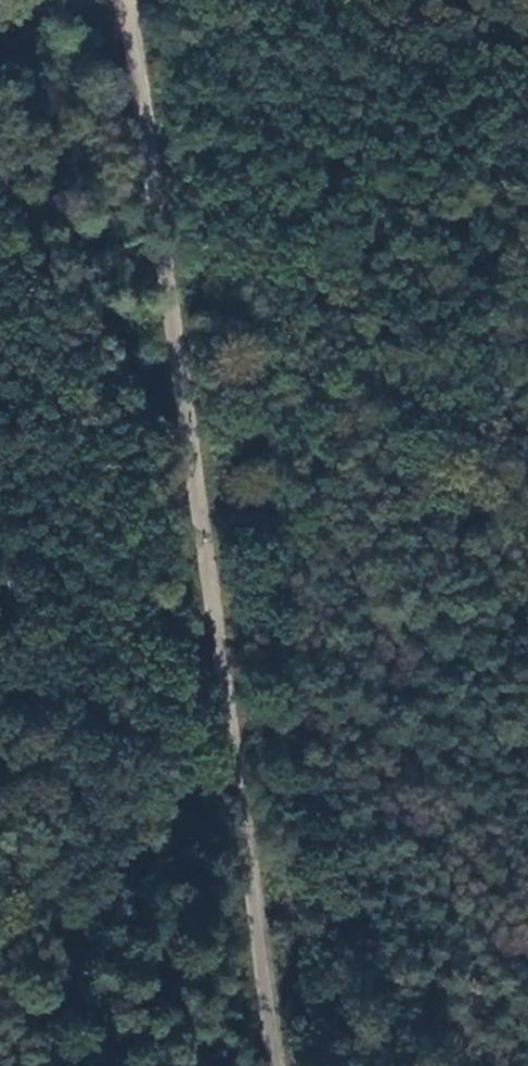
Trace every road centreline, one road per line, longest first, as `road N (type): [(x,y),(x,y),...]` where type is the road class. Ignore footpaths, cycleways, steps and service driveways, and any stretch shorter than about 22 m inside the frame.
road 1 (track): [(124,0),(274,1065)]

